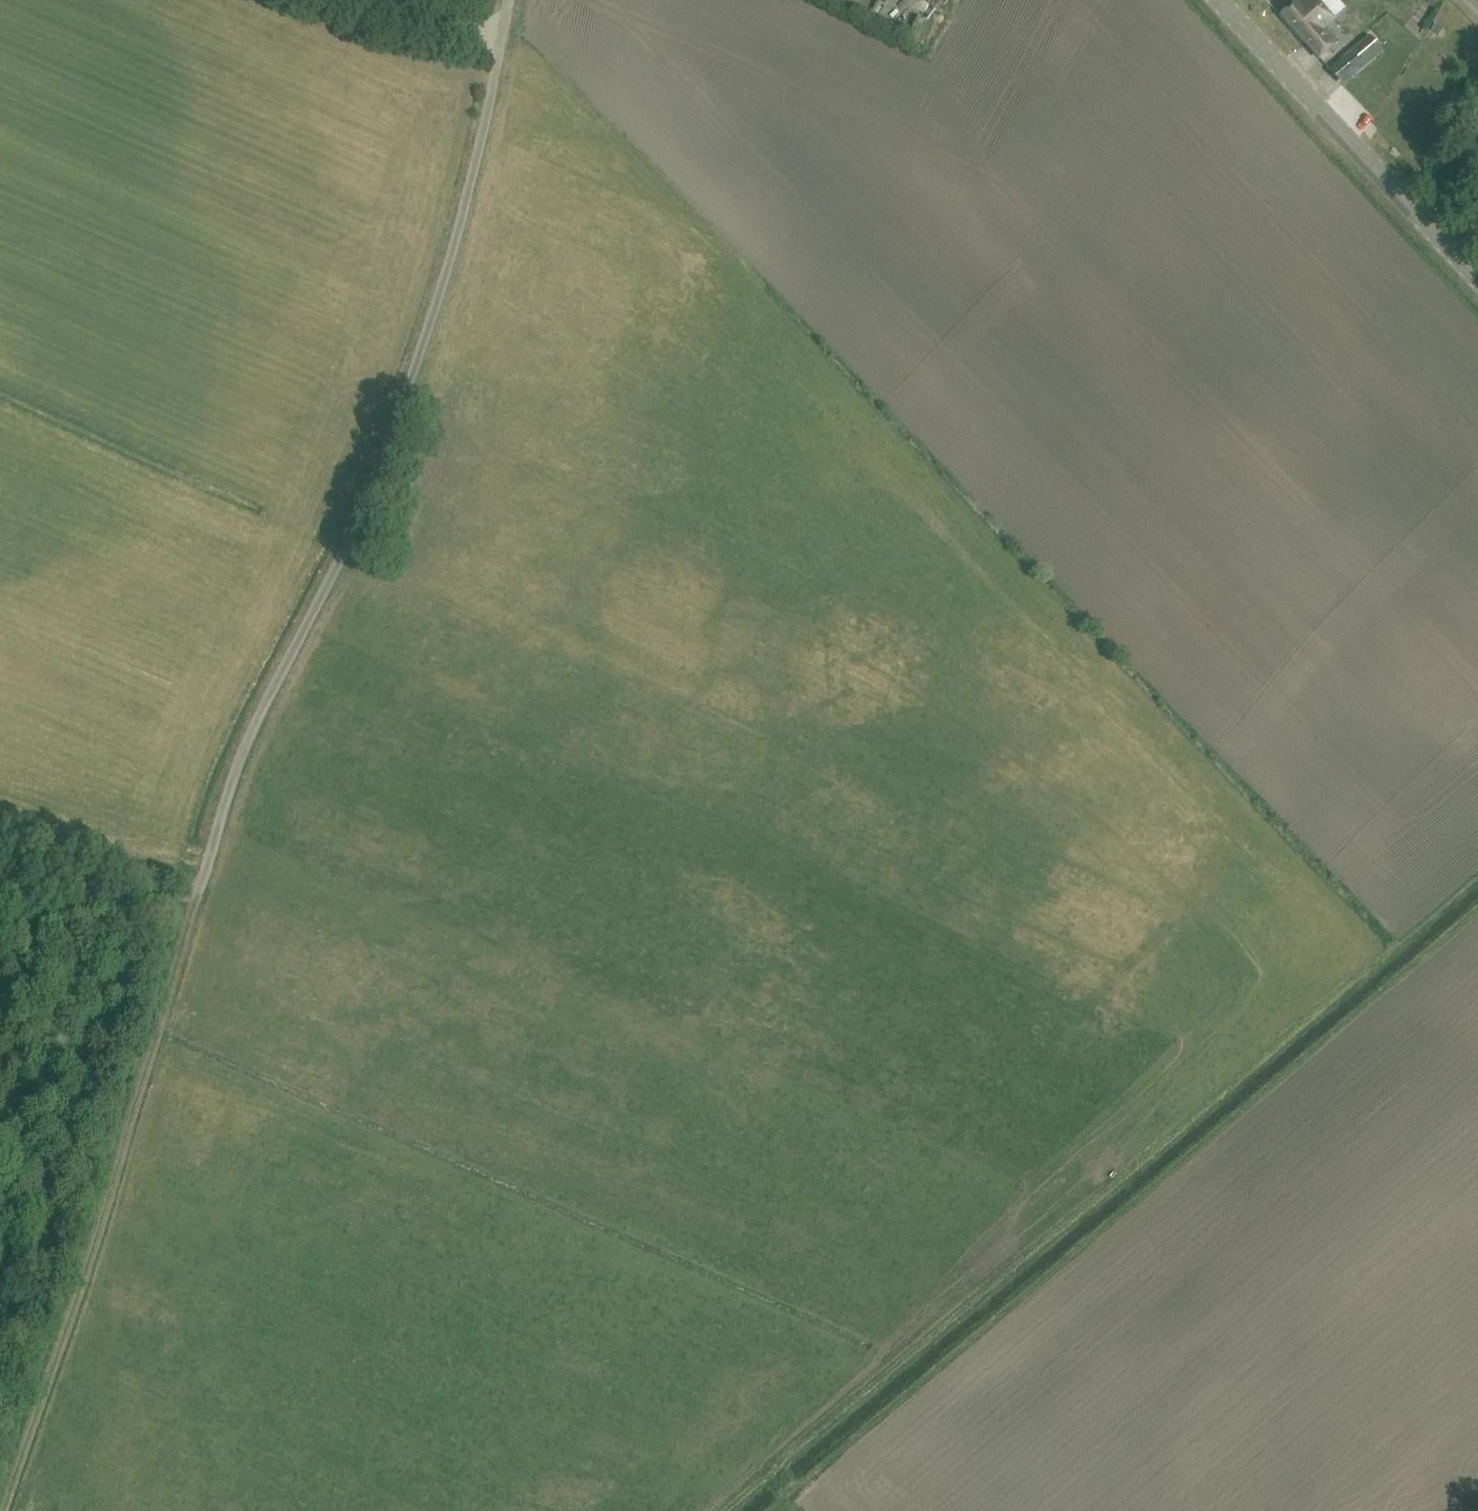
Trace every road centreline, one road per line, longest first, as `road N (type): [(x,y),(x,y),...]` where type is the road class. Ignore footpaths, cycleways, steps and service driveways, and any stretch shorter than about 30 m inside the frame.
road 1 (track): [(3,1510),(97,1237),(196,900)]
road 2 (tertiary): [(1477,278),(1219,0)]

